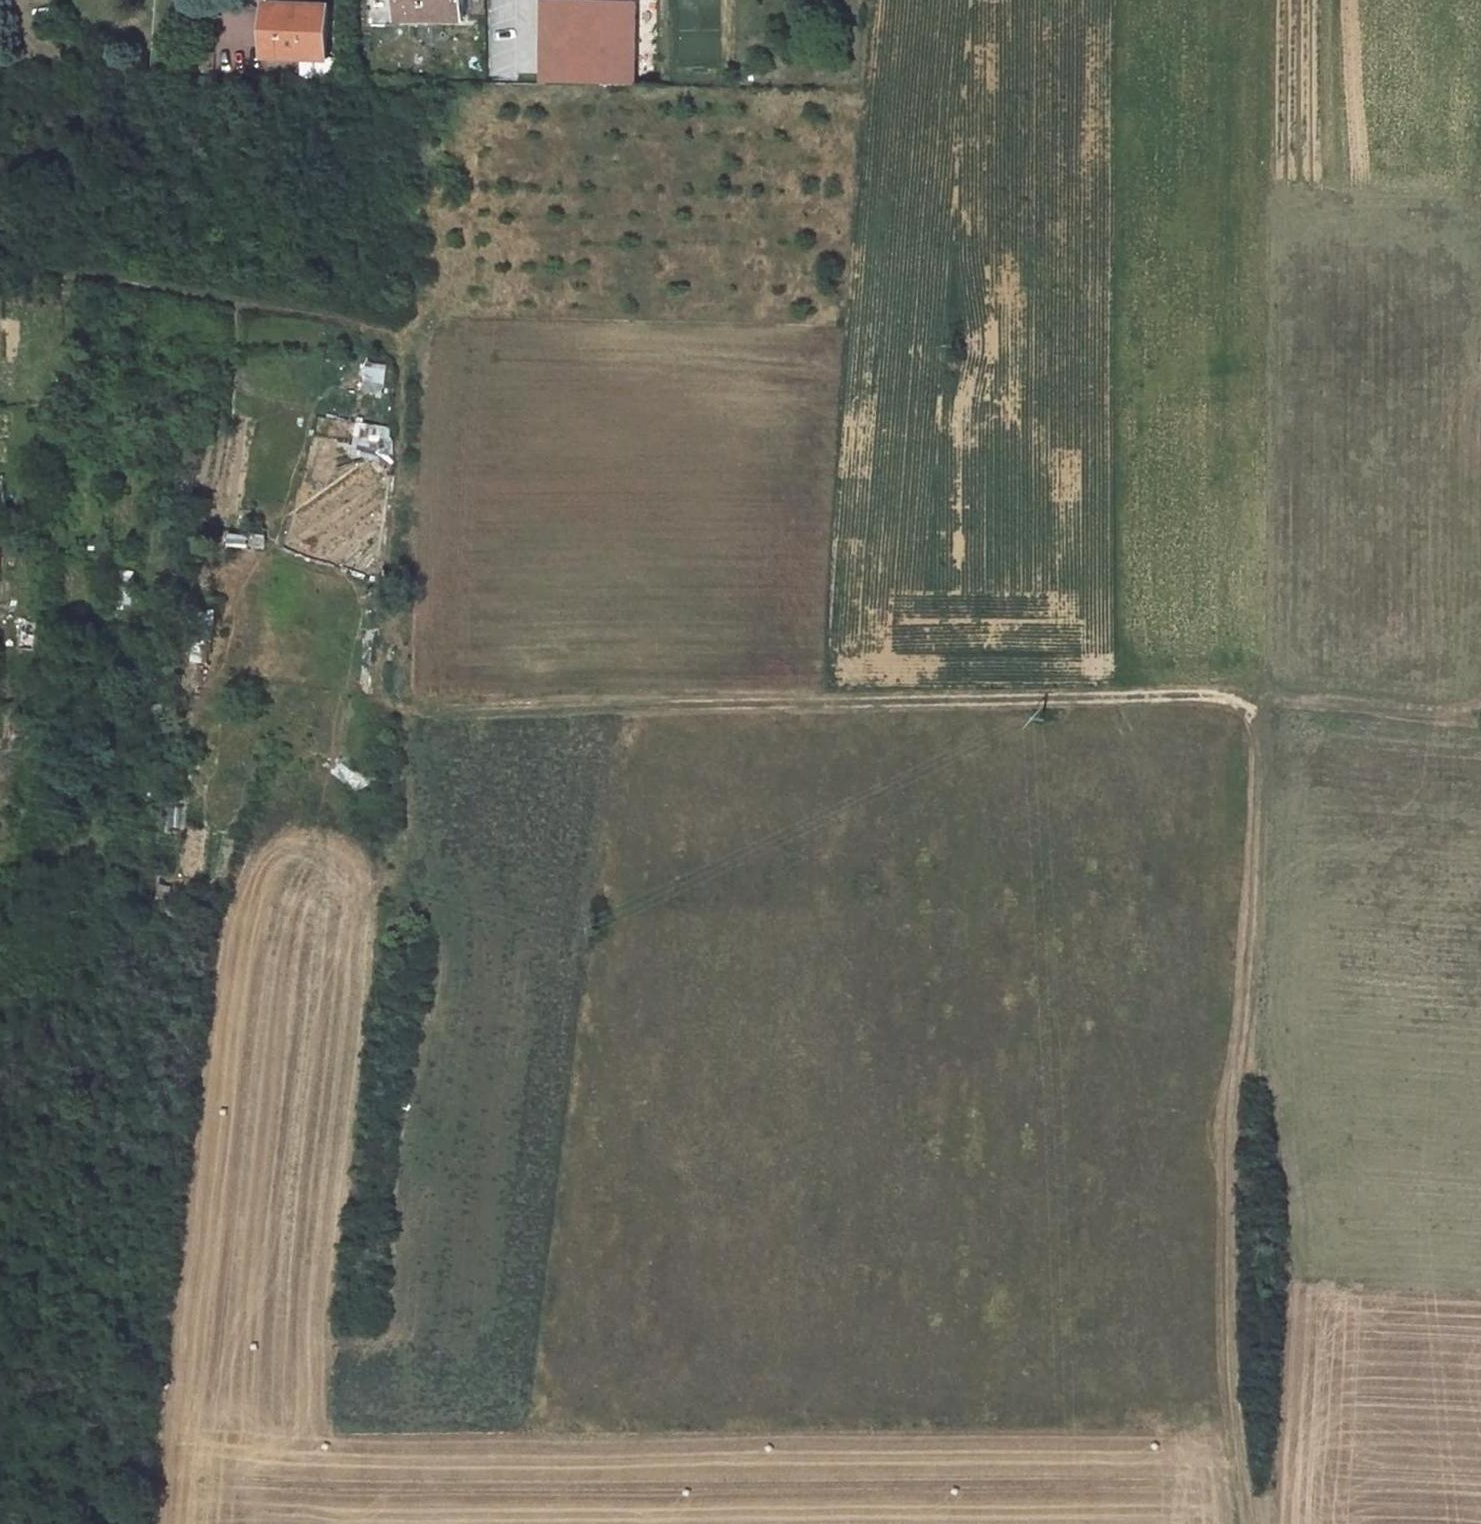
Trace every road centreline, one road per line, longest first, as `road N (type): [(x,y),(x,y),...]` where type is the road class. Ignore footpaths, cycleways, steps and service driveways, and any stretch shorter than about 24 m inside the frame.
road 1 (track): [(1254,715),(1207,694),(412,714),(382,699),(371,672),(403,466),(406,360),(396,338),(326,317),(83,274),(0,288)]
road 2 (track): [(1252,1523),(1227,1272),(1254,715)]
road 3 (track): [(1254,715),(1276,700),(1457,712),(1480,702)]

